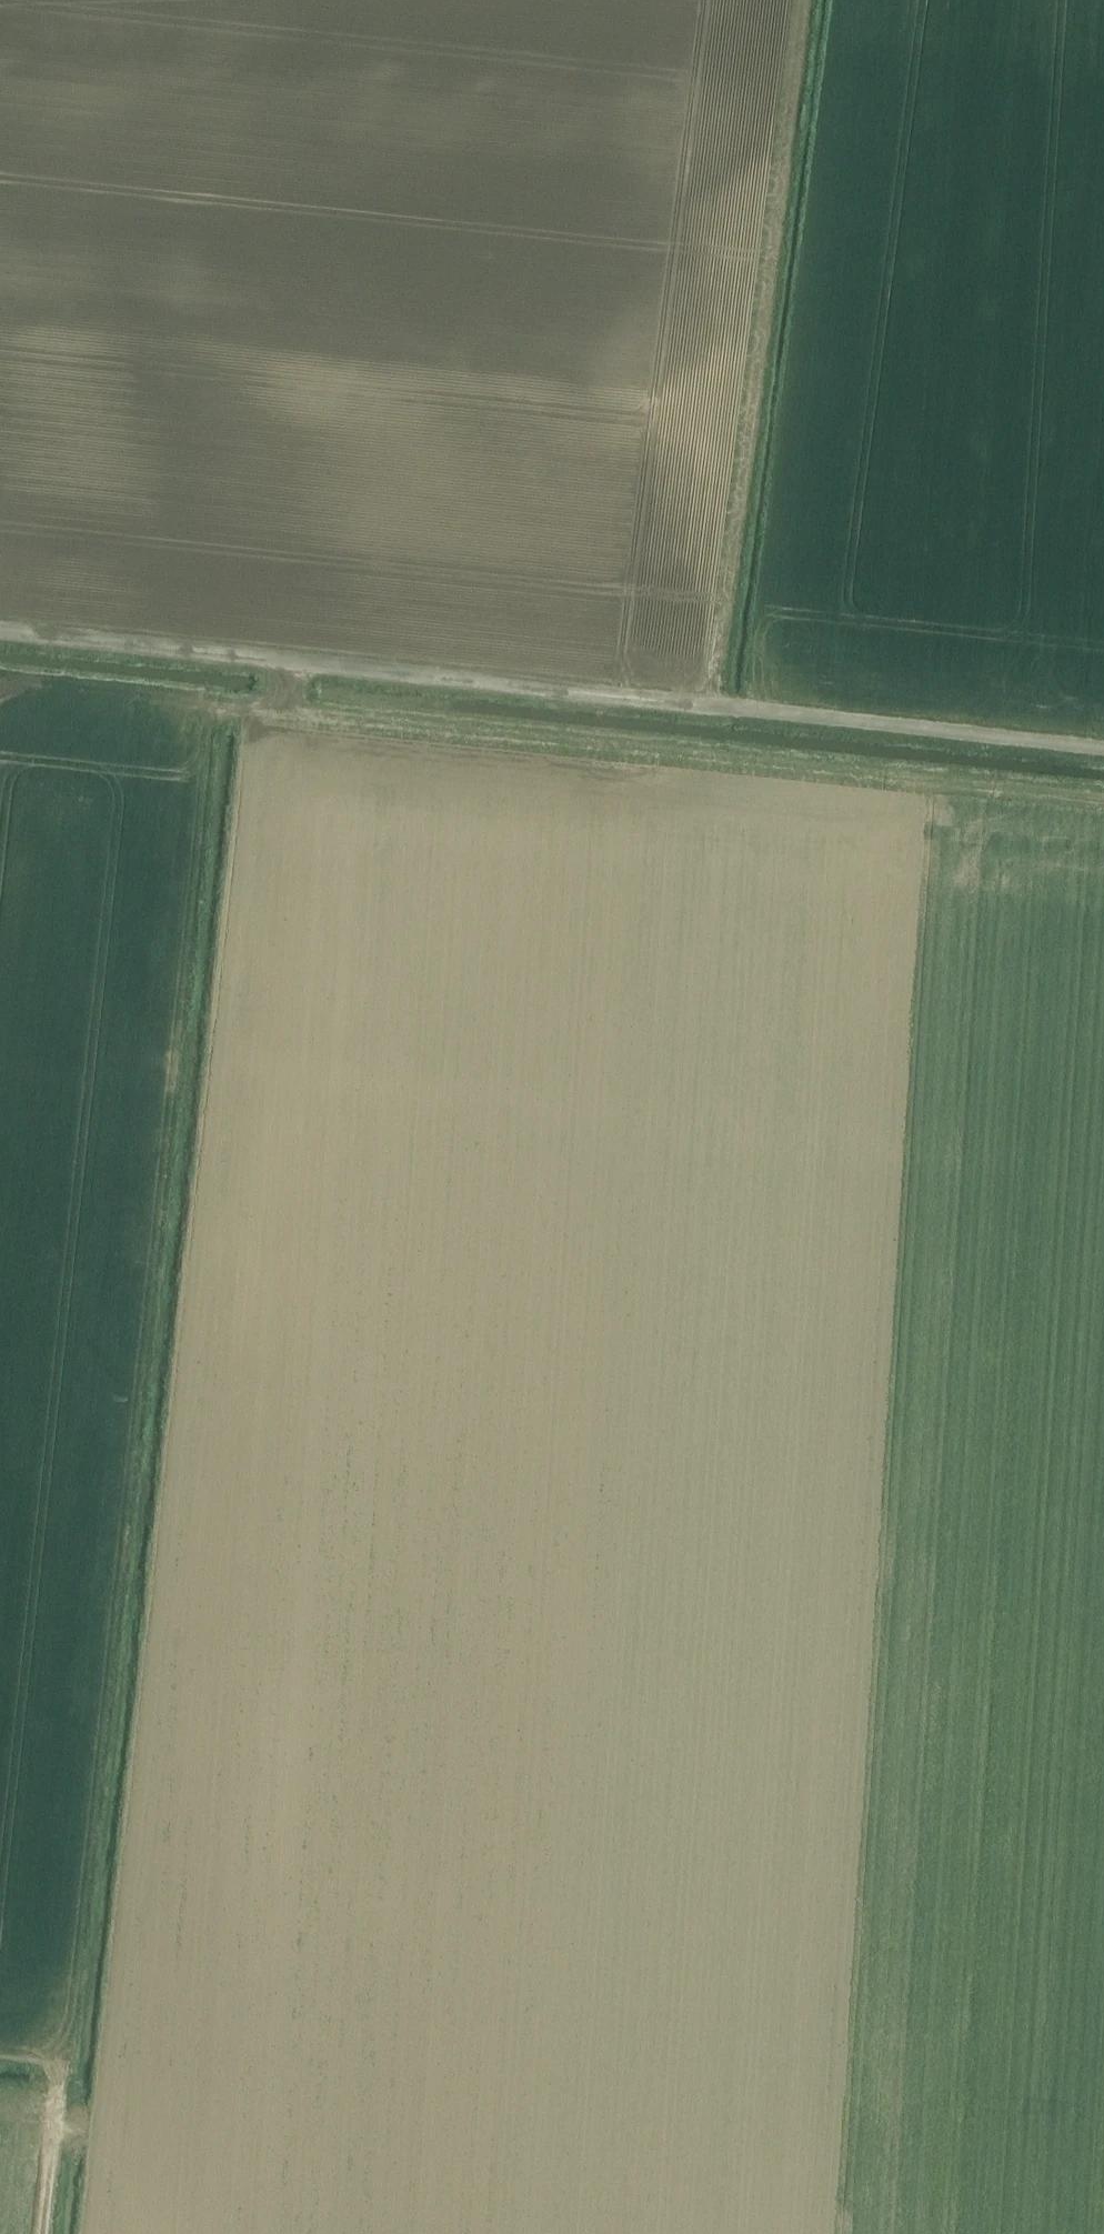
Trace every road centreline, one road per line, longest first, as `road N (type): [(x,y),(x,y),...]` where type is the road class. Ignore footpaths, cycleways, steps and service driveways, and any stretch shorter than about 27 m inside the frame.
road 1 (track): [(1103,748),(0,632)]
road 2 (track): [(43,2233),(56,2065)]

